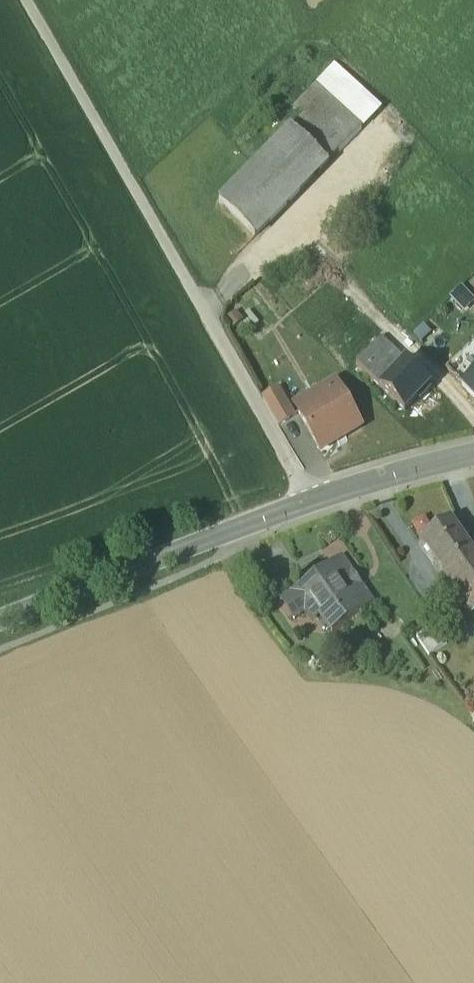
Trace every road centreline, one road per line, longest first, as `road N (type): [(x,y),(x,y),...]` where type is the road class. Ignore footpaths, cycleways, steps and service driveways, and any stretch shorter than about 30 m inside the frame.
road 1 (track): [(315,500),(31,0)]
road 2 (secondary): [(473,457),(315,500),(0,617)]

